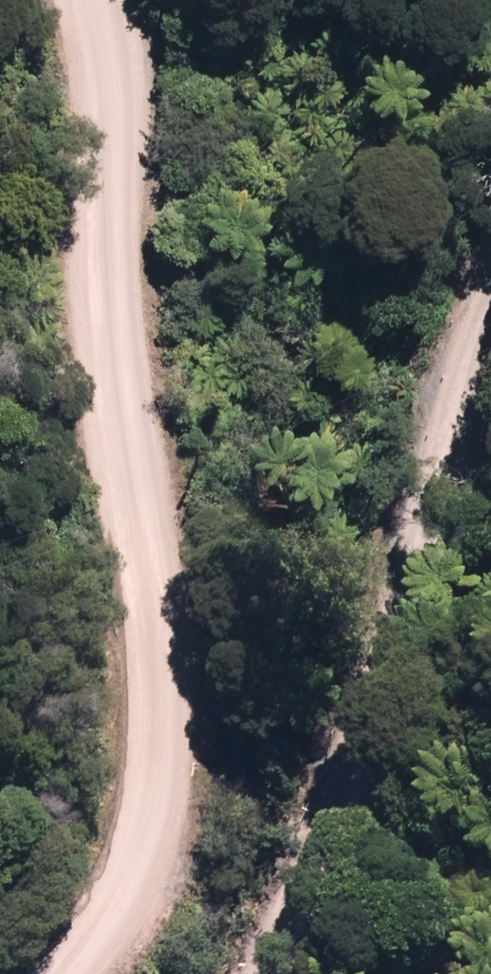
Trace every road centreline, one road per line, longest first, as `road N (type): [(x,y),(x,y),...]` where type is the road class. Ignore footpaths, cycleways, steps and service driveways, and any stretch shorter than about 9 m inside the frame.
road 1 (unclassified): [(36,973),(95,894),(160,756),(77,563),(0,120)]
road 2 (unclassified): [(237,973),(346,807),(490,253)]

